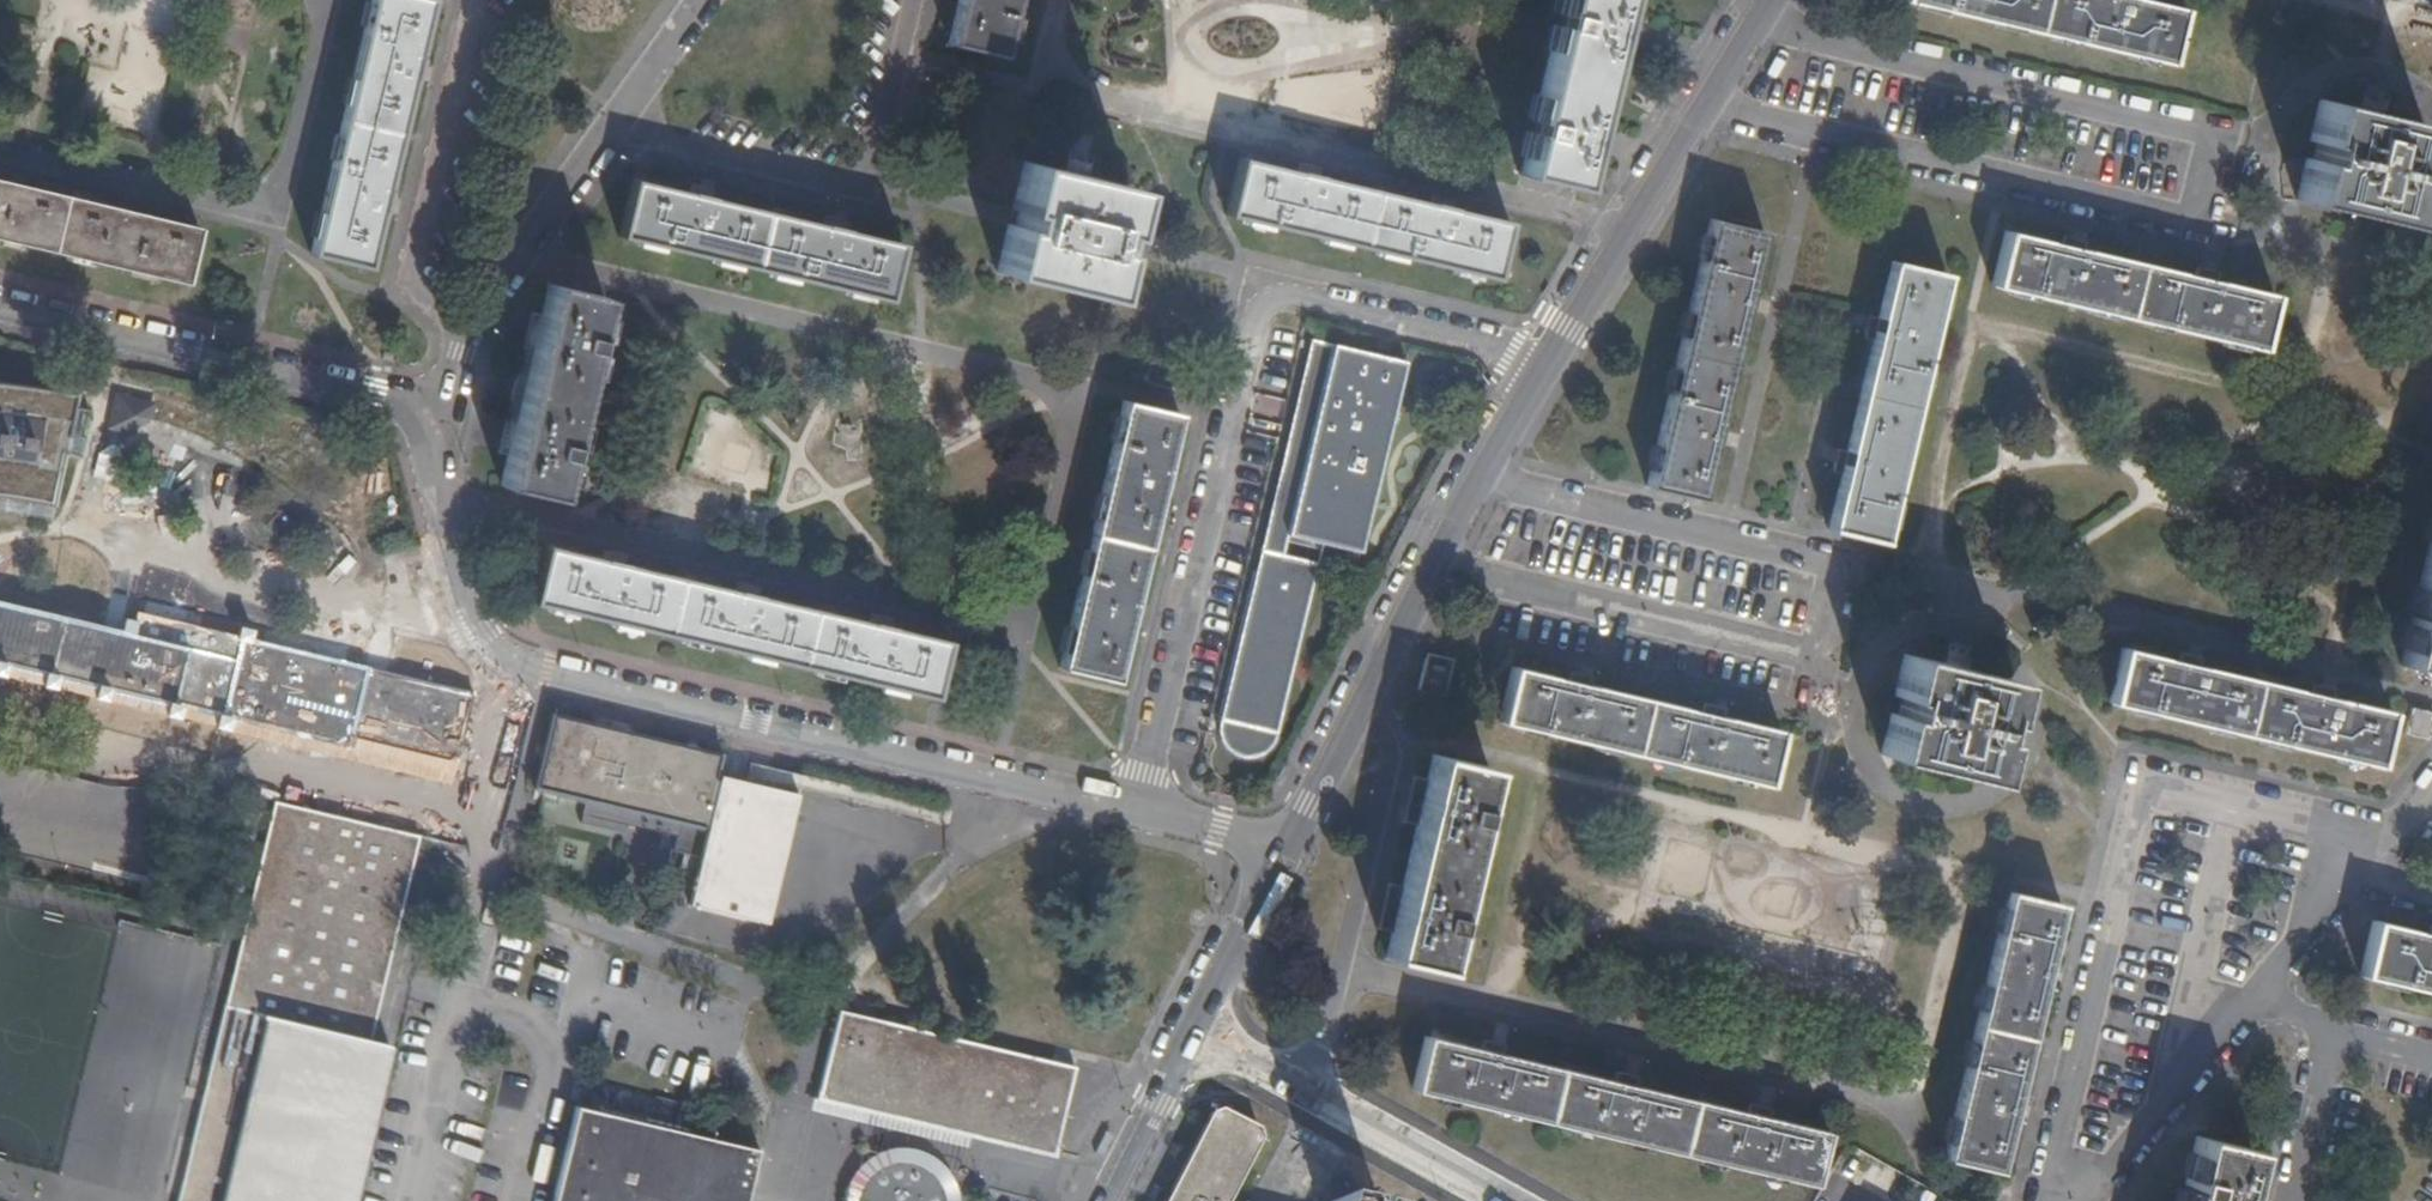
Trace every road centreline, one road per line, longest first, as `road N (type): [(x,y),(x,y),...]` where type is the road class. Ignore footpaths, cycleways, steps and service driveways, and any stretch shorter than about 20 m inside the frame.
road 1 (residential): [(1745,23),(2218,133),(2191,224),(1695,109)]
road 2 (residential): [(441,414),(451,589),(475,642),(523,666),(1141,816)]
road 3 (residential): [(1429,570),(1797,654),(1817,650),(1834,567),(1474,484)]
road 4 (residential): [(1141,816),(1261,308),(1277,297),(1309,299),(1551,355)]
road 5 (residential): [(2234,808),(2143,786),(2046,1190),(2050,1200)]
road 6 (residential): [(614,128),(867,190),(912,0)]
road 7 (residential): [(0,315),(441,414)]
road 8 (residential): [(517,1200),(550,1065),(540,1027),(487,1009),(457,1022),(412,1200)]
road 9 (unclassified): [(1345,719),(1384,729),(1391,757),(1303,1101)]
road 10 (residential): [(614,128),(474,317),(441,414)]
road 11 (unclassified): [(1695,109),(1551,355)]
road 12 (residential): [(2167,1083),(2234,808)]
road 13 (unclassified): [(1273,848),(1180,1032)]
road 14 (residential): [(1483,1200),(1303,1101)]
road 15 (unclassified): [(1180,1032),(1102,1200)]
road 16 (unclassified): [(1429,570),(1345,719)]
road 17 (residential): [(2339,1035),(2296,1200)]
road 18 (residential): [(698,0),(614,128)]
road 19 (unclassified): [(1551,355),(1474,484)]
road 20 (unclassified): [(1345,719),(1273,848)]
road 21 (residential): [(2349,883),(2290,821),(2234,808)]
road 22 (residential): [(1303,1101),(1180,1032)]
road 23 (residential): [(2257,984),(2349,883)]
road 24 (residential): [(1141,816),(1273,848)]
road 25 (residential): [(2167,1083),(2257,984)]
road 26 (residential): [(2103,1200),(2167,1083)]

